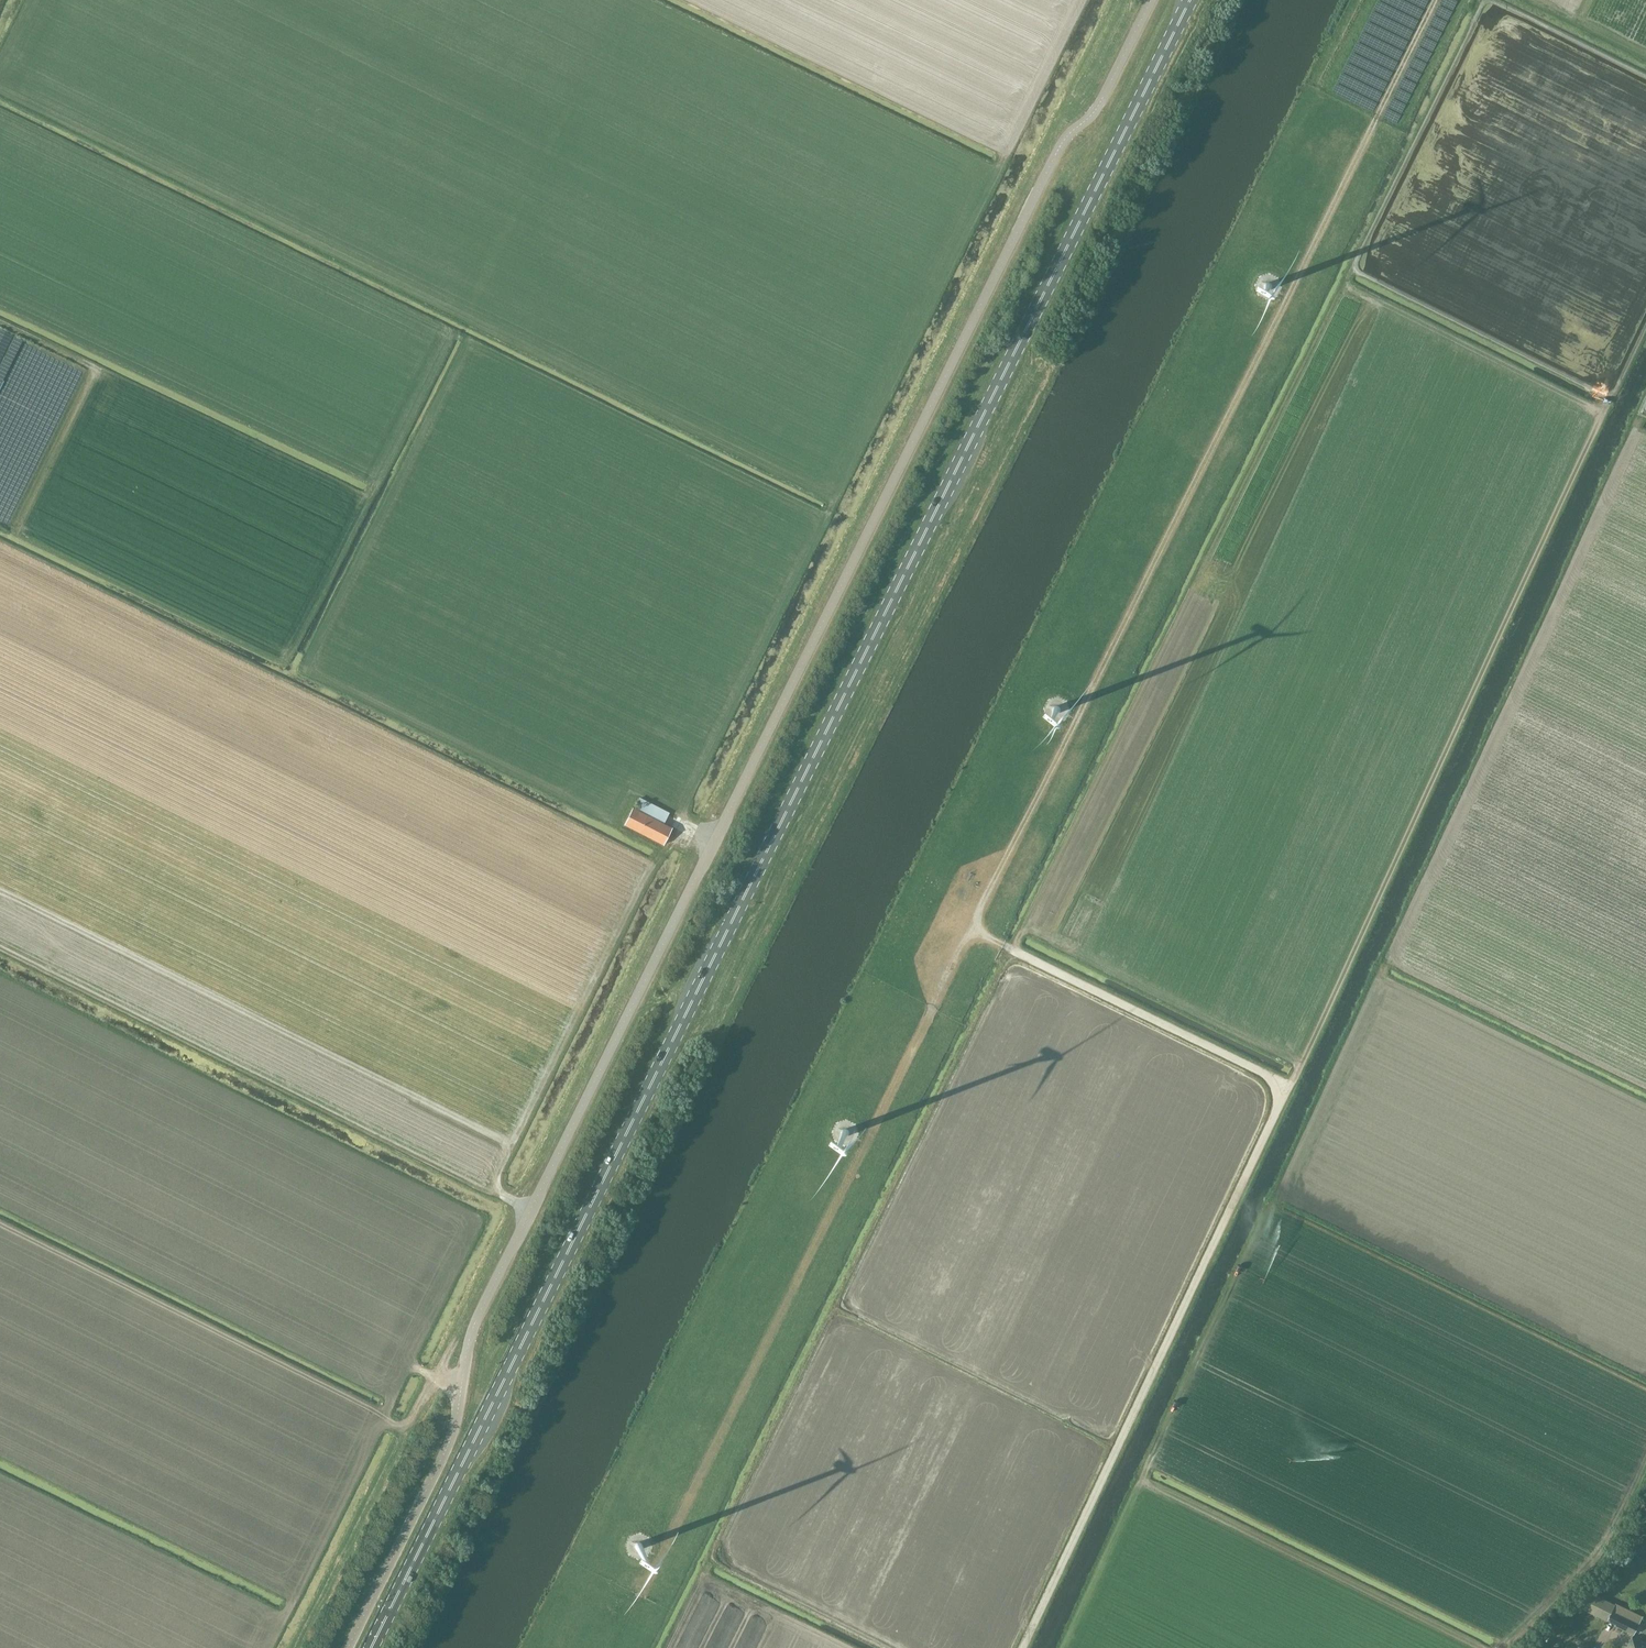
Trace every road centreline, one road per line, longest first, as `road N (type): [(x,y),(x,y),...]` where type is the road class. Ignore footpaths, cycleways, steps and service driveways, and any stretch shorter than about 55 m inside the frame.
road 1 (primary): [(371,1647),(1190,0)]
road 2 (unclassified): [(348,1647),(448,1445),(481,1309),(1055,155),(1099,104),(1151,0)]
road 3 (track): [(695,832),(684,826),(685,803),(1083,0)]
road 4 (track): [(497,1188),(484,1191),(0,949)]
road 5 (track): [(439,1379),(411,1420),(392,1425),(368,1405),(0,1224)]
road 6 (track): [(695,832),(652,862),(498,1172),(500,1192),(531,1209)]
road 7 (track): [(266,1647),(383,1419)]
road 8 (track): [(461,1384),(406,1364),(478,1219)]

